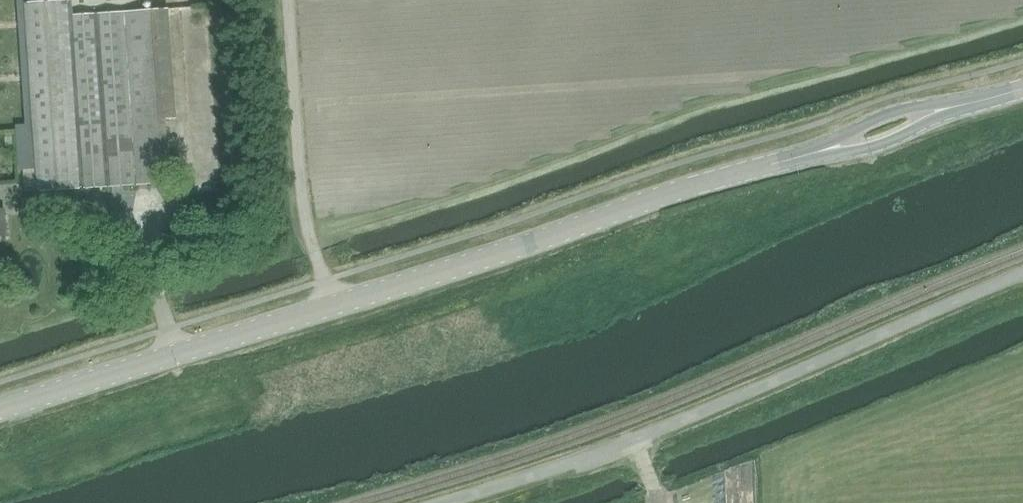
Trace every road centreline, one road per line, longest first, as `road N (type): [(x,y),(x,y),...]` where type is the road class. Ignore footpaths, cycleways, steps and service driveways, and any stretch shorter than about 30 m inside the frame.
road 1 (tertiary): [(0,408),(807,154)]
road 2 (unclassified): [(445,502),(708,410),(1022,273)]
road 3 (track): [(331,306),(303,186),(293,0)]
road 4 (tertiary): [(962,105),(891,114),(807,154)]
road 5 (tertiary): [(807,154),(891,139),(962,105)]

